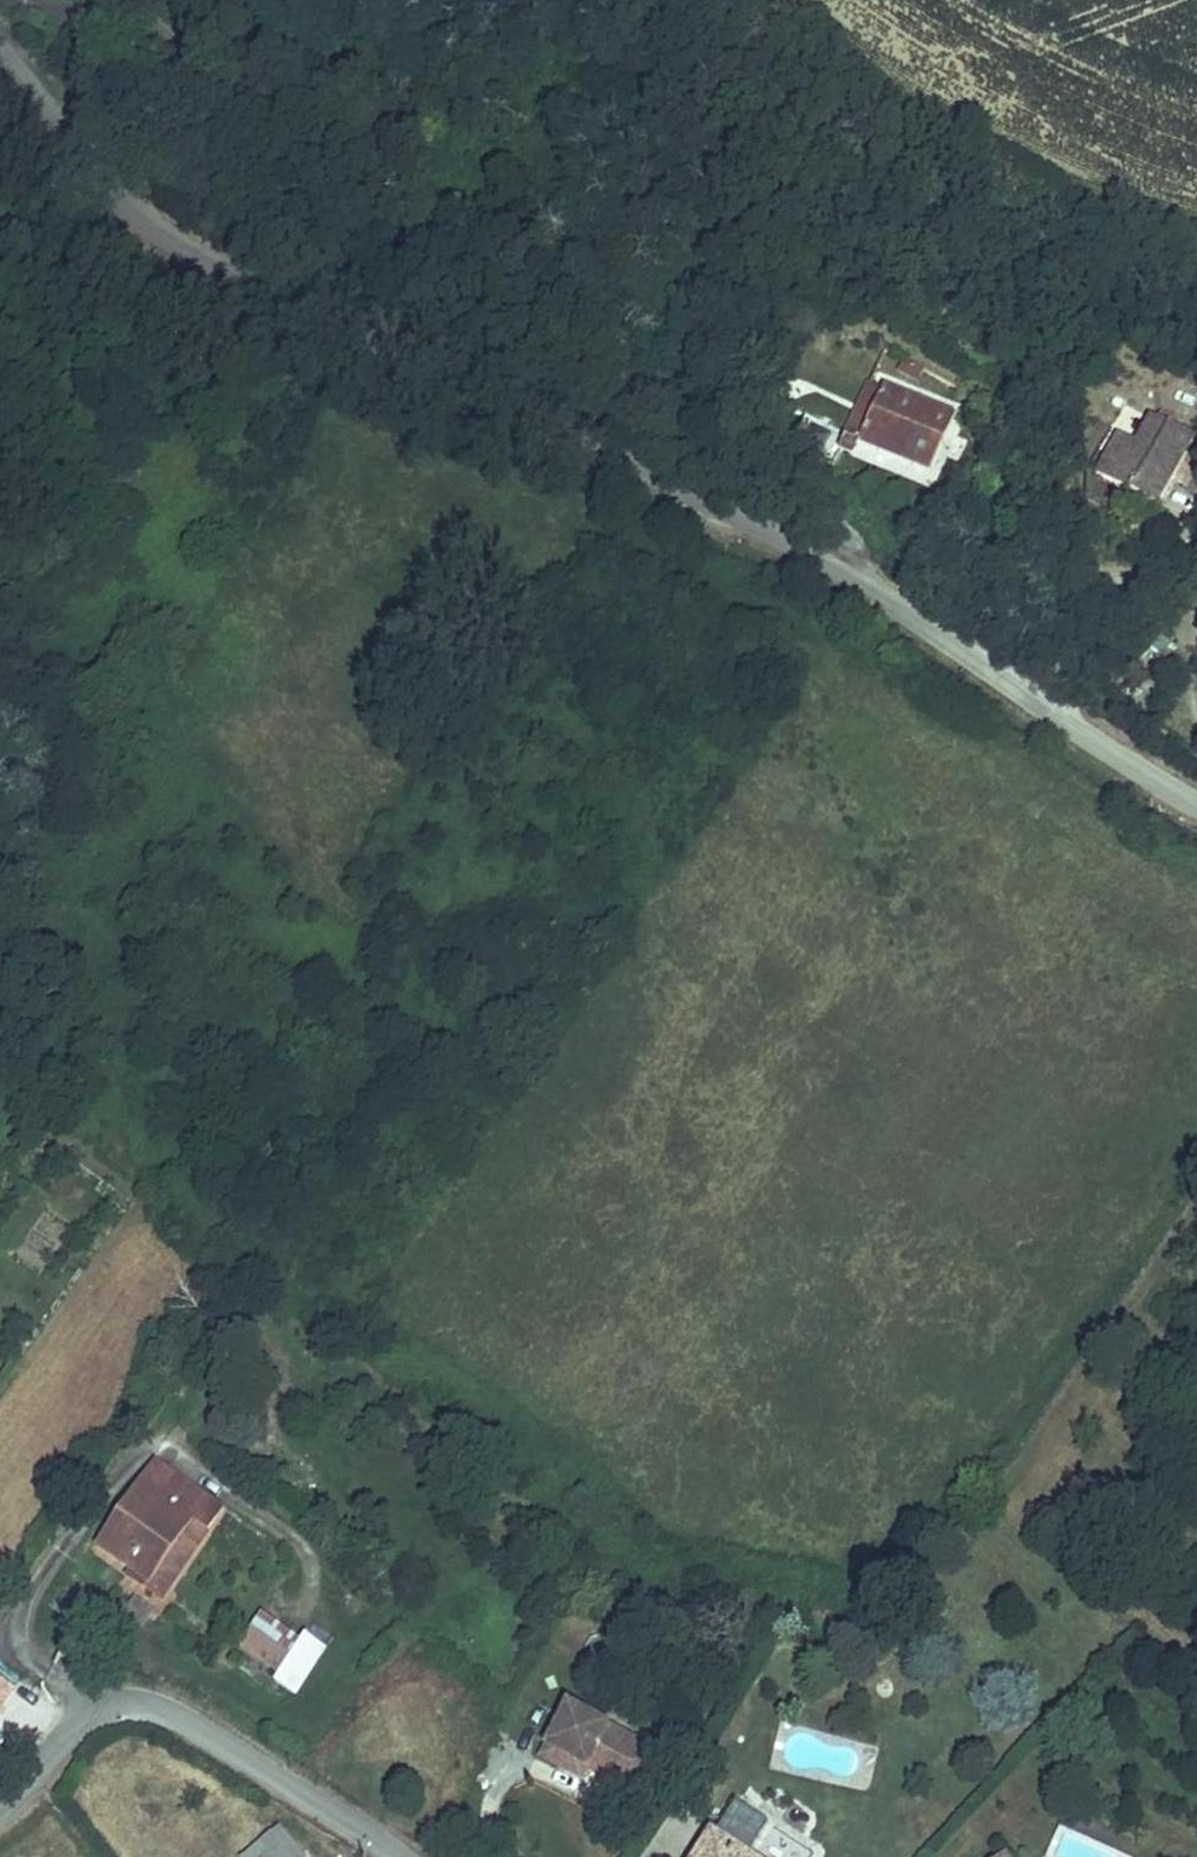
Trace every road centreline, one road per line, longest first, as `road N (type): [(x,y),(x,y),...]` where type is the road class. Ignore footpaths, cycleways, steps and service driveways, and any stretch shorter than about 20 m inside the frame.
road 1 (residential): [(1196,786),(853,570),(540,397),(158,230),(110,190),(0,36)]
road 2 (residential): [(407,1856),(161,1709),(125,1708),(94,1721),(0,1806)]

